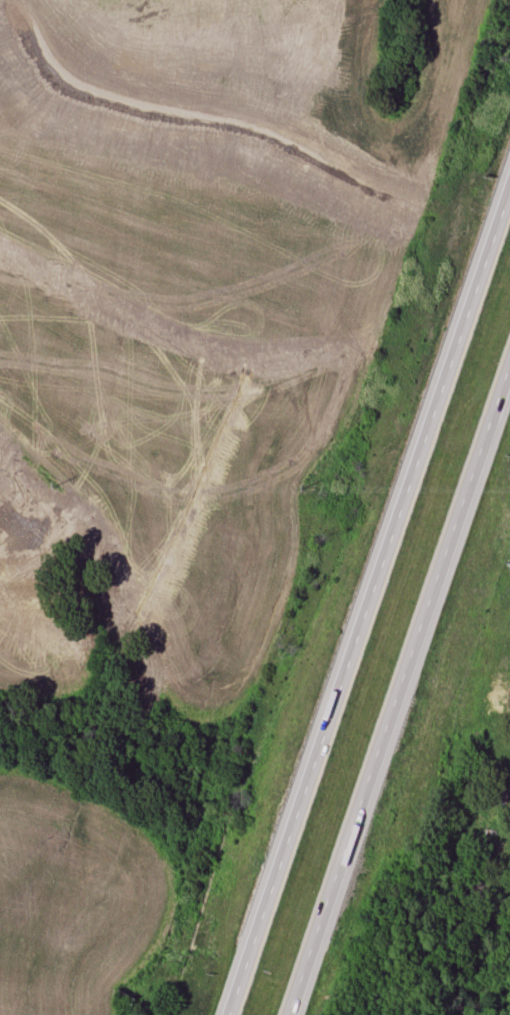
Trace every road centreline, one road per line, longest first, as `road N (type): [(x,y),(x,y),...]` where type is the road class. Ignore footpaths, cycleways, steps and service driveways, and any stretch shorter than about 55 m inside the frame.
road 1 (motorway): [(509,183),(228,1014)]
road 2 (motorway): [(291,1014),(509,368)]

